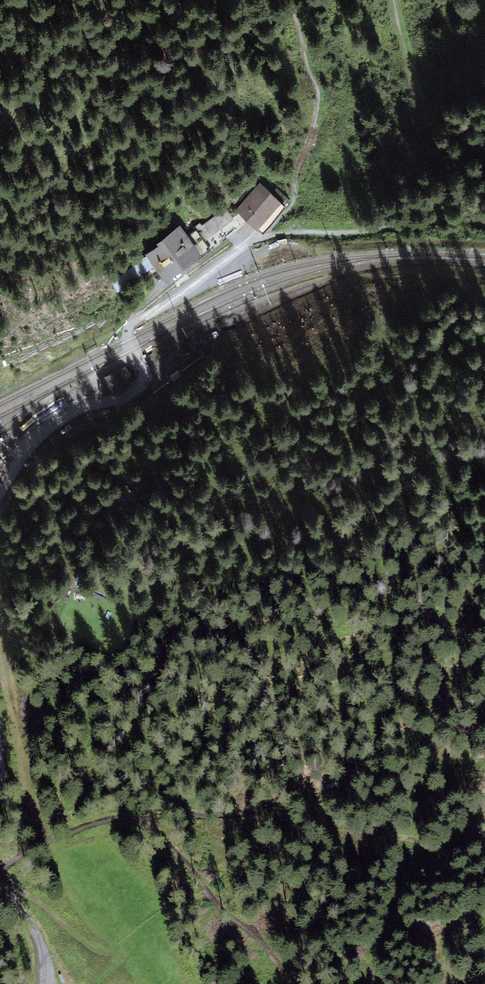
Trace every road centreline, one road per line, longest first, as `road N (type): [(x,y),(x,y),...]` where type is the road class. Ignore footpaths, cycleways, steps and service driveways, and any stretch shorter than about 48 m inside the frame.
road 1 (residential): [(0,492),(56,421),(145,394),(150,373),(130,351),(134,323),(264,237)]
road 2 (track): [(0,861),(84,809),(155,823),(197,860),(211,901),(261,946),(268,983)]
road 3 (track): [(155,823),(353,782),(484,718)]
road 4 (track): [(0,585),(30,748),(14,850)]
road 5 (track): [(5,885),(35,886),(103,938),(128,934),(170,898)]
road 6 (track): [(454,215),(264,237)]
road 7 (track): [(397,0),(416,78),(448,113),(484,115)]

